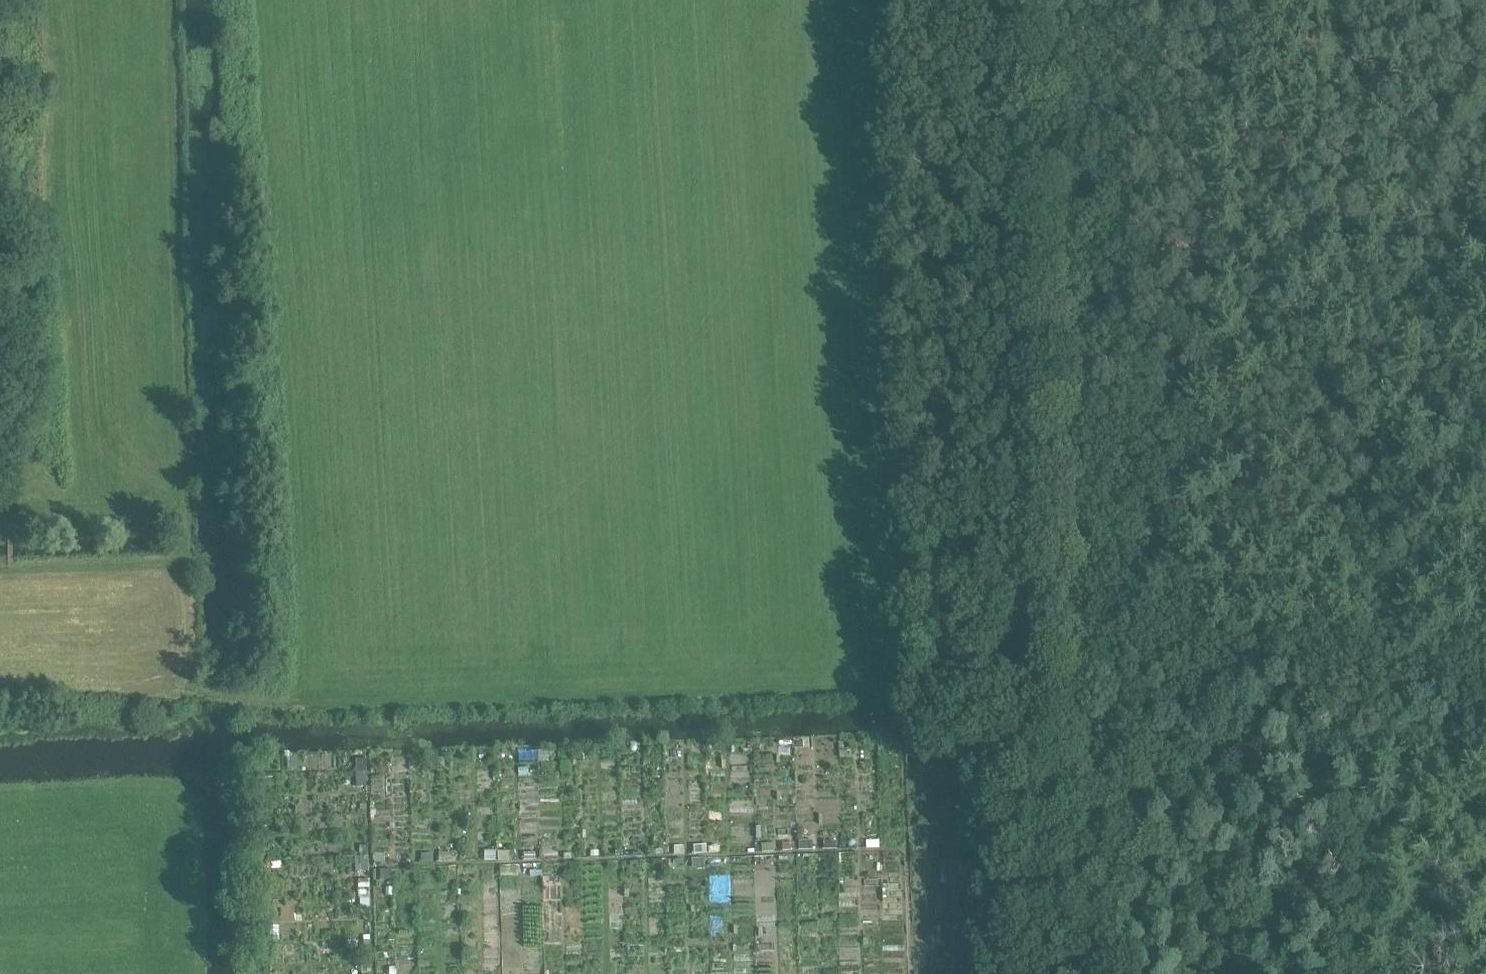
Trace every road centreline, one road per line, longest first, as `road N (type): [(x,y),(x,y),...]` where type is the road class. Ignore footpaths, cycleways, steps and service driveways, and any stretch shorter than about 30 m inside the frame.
road 1 (track): [(1038,973),(1036,761),(1013,387),(1014,0)]

